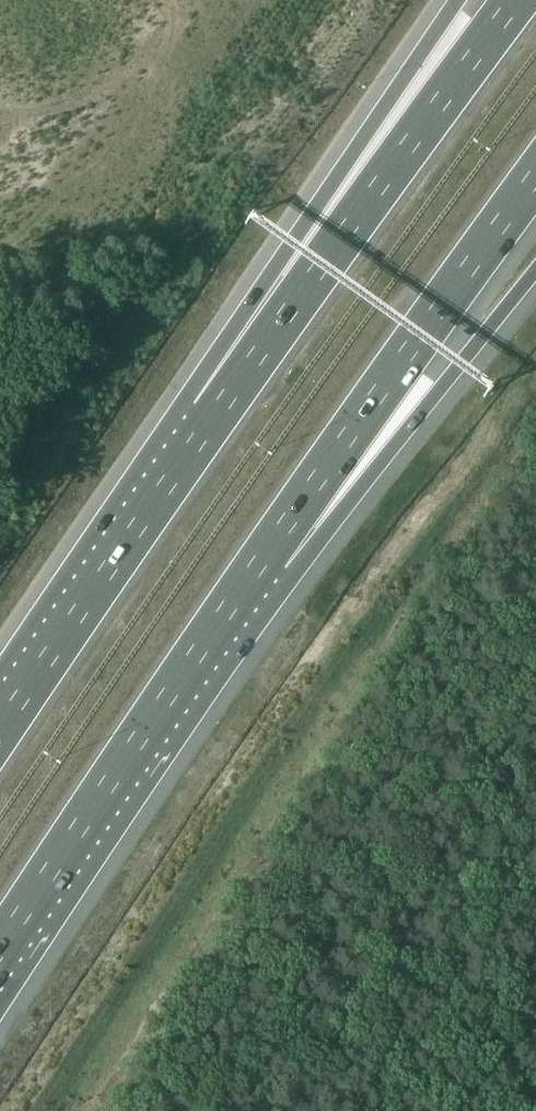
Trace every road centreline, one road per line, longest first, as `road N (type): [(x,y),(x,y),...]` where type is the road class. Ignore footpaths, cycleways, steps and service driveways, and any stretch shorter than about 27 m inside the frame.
road 1 (motorway): [(202,650),(535,177)]
road 2 (motorway): [(517,0),(205,426)]
road 3 (motorway): [(202,650),(364,474),(535,267)]
road 4 (motorway): [(456,0),(284,253),(205,426)]
road 5 (motorway): [(205,426),(0,730)]
road 6 (motorway): [(0,950),(202,650)]

